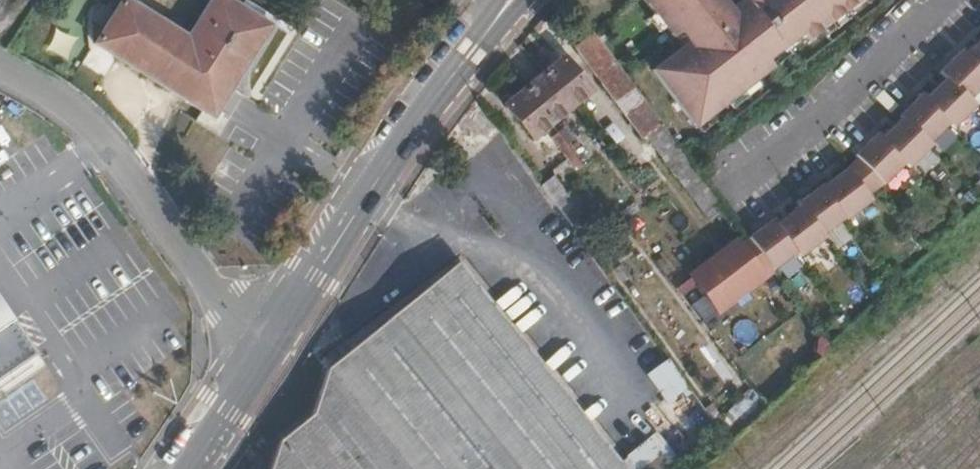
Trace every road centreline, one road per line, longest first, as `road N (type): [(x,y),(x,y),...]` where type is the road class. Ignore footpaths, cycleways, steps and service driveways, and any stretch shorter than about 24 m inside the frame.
road 1 (tertiary): [(261,359),(386,169),(510,0)]
road 2 (residential): [(261,359),(86,119),(0,70)]
road 3 (tertiary): [(189,468),(261,359)]

